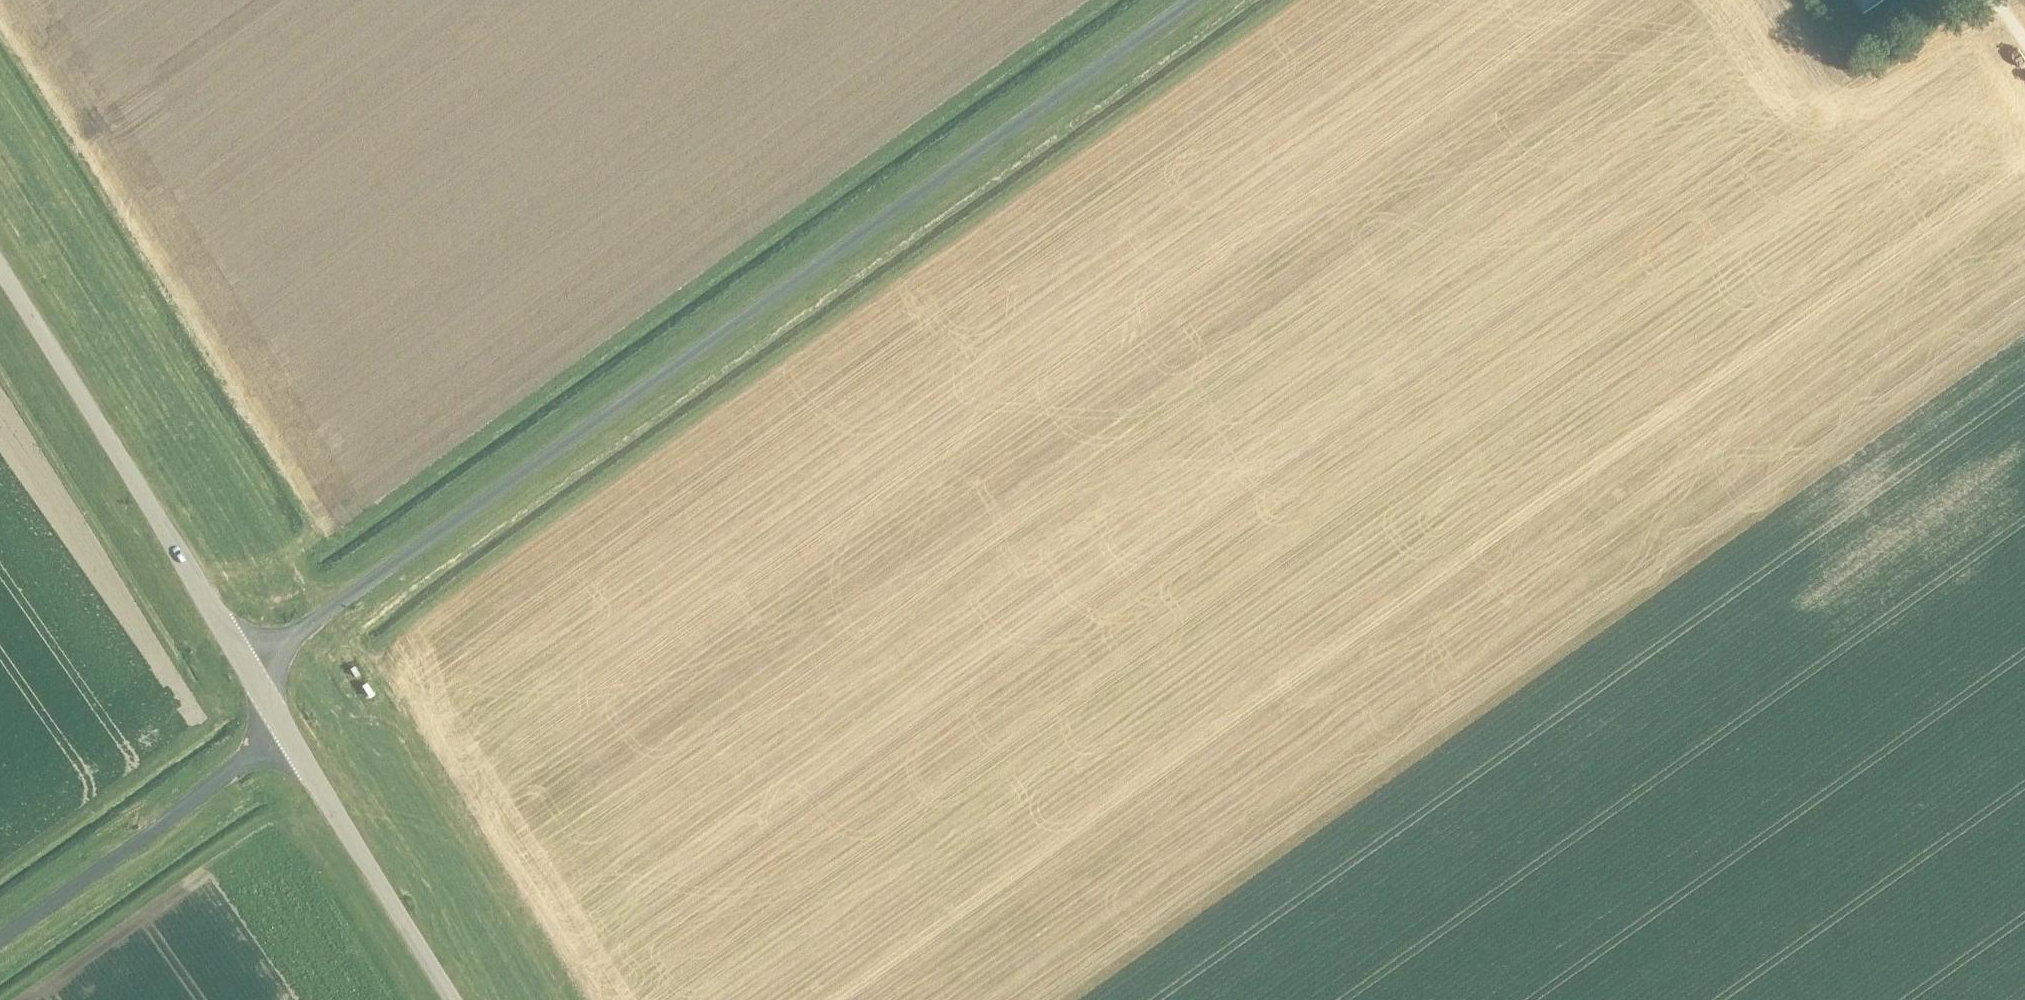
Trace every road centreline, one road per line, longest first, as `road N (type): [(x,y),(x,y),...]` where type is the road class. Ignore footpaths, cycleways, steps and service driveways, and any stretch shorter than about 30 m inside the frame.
road 1 (residential): [(247,665),(1196,0)]
road 2 (unclassified): [(247,665),(0,275)]
road 3 (unclassified): [(454,999),(247,665)]

